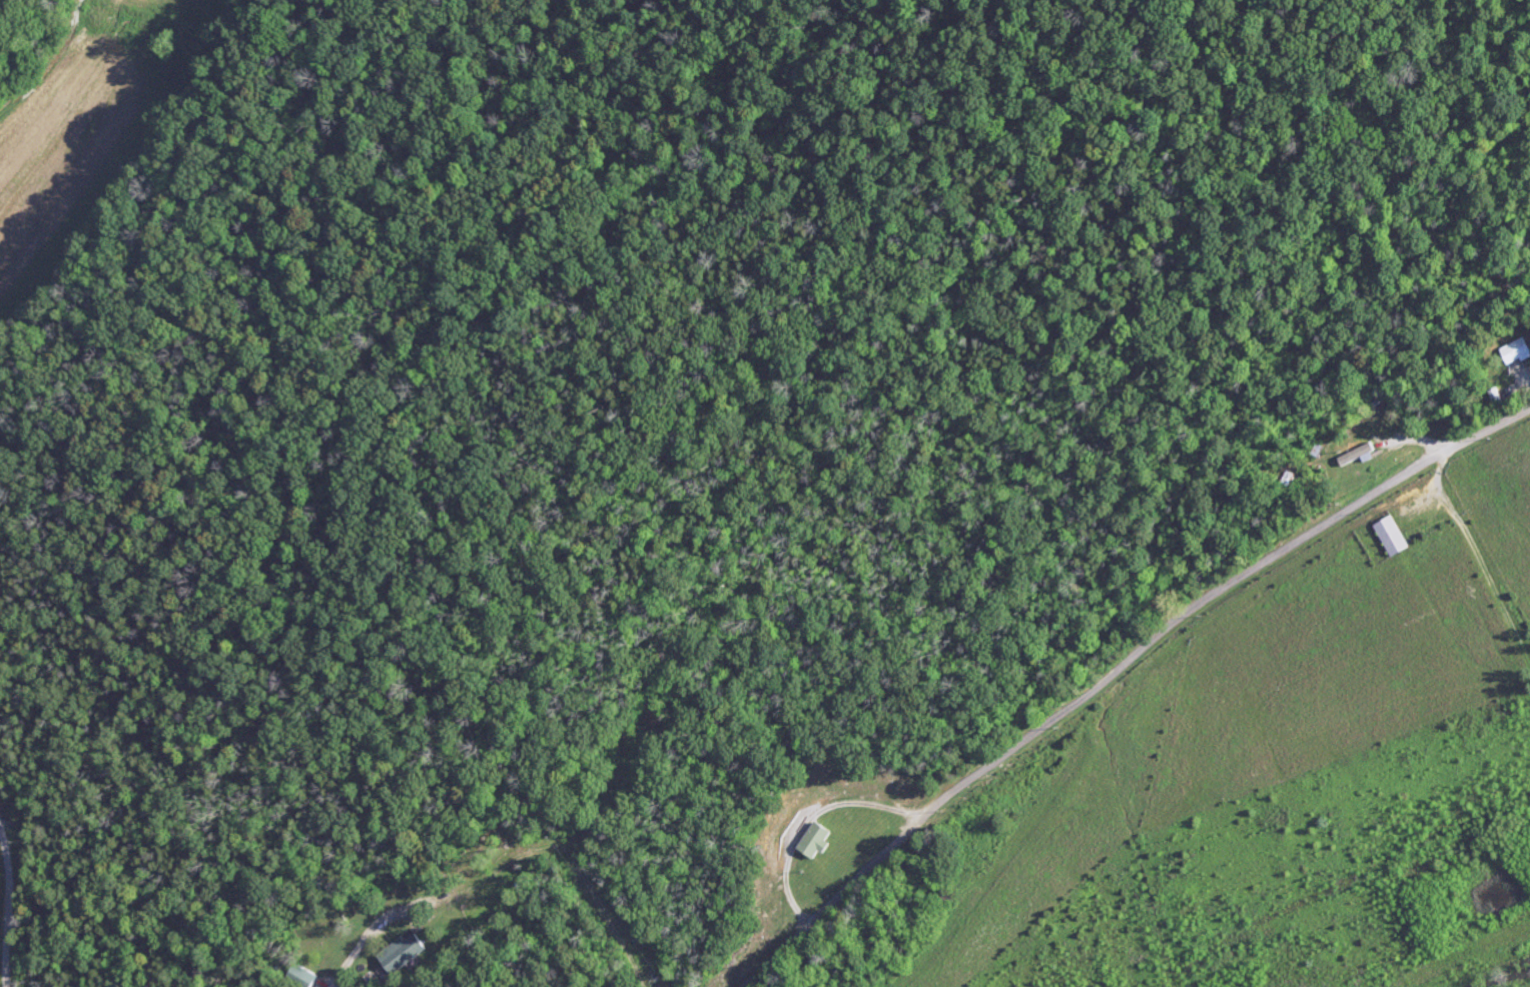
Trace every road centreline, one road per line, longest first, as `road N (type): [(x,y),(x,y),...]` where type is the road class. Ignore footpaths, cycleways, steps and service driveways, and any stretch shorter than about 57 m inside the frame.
road 1 (residential): [(742,986),(953,790),(1094,689),(1184,611),(1432,456),(1529,407)]
road 2 (residential): [(1446,449),(1439,486),(1529,666)]

